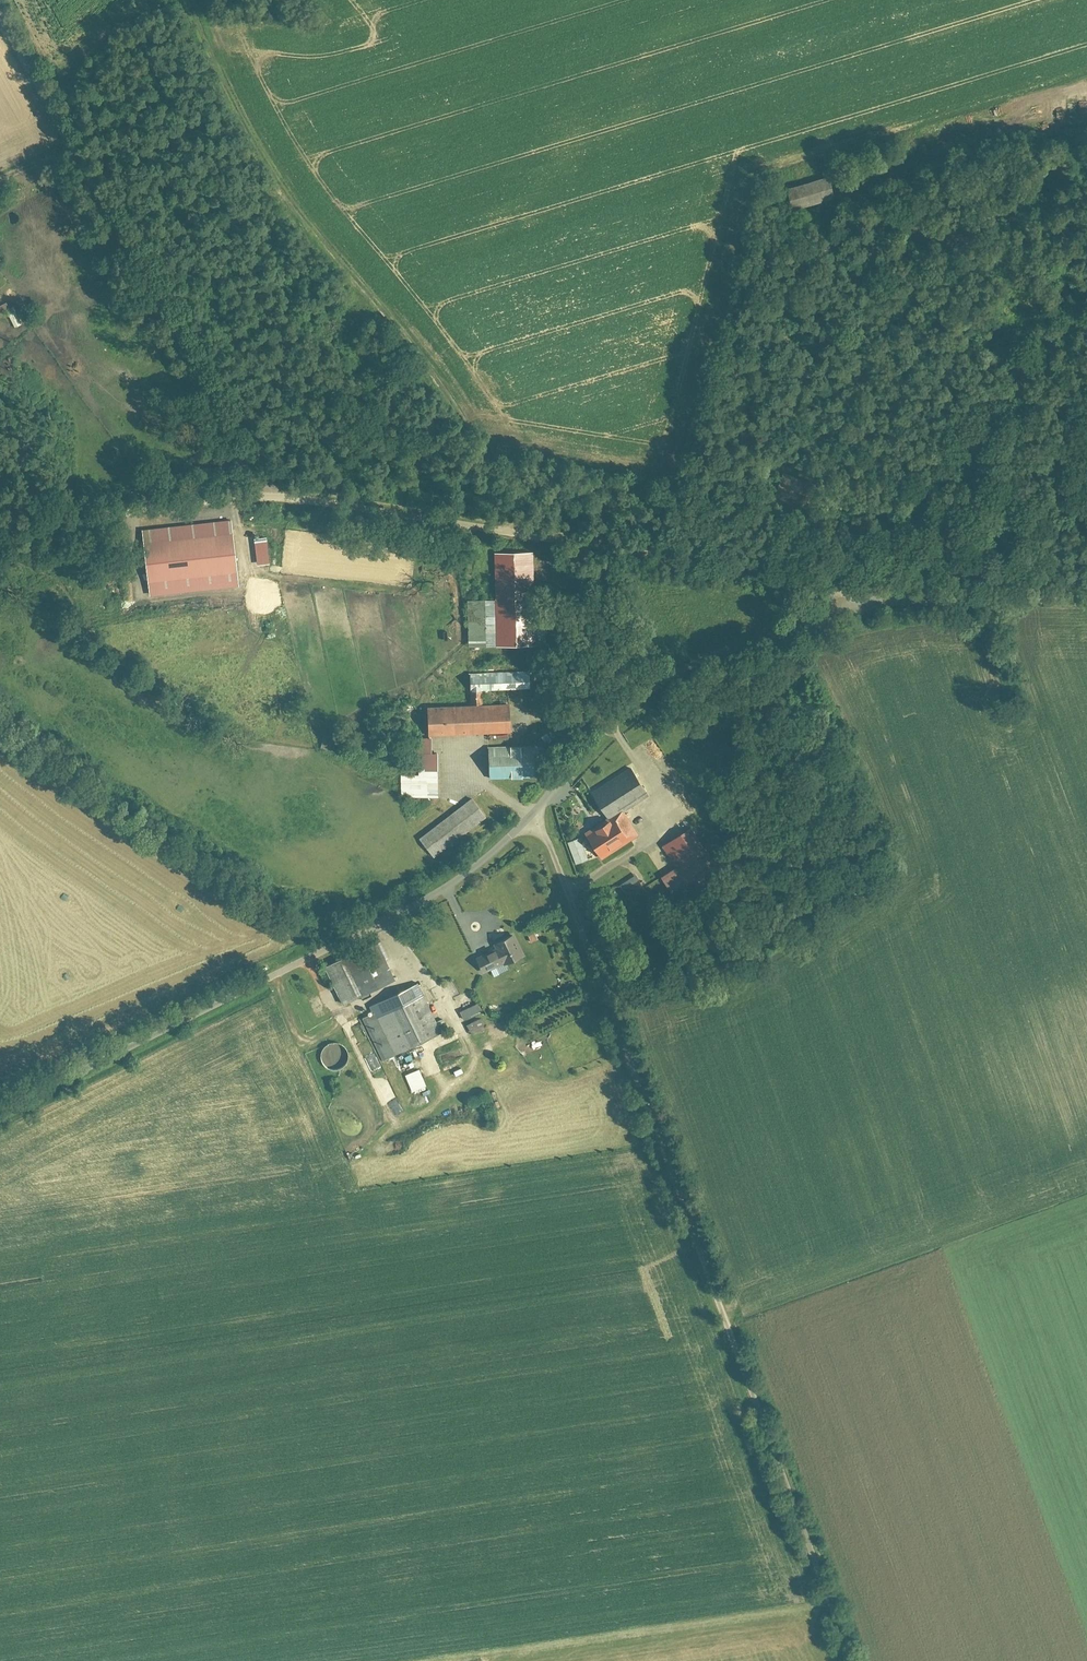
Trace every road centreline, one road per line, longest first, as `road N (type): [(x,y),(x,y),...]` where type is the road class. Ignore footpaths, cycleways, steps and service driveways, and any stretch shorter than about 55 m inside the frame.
road 1 (residential): [(852,1660),(537,811)]
road 2 (unclassified): [(0,533),(269,497),(881,597)]
road 3 (unclassified): [(537,811),(448,888),(0,1111)]
road 4 (track): [(382,921),(414,978),(433,981),(508,1102),(510,1128),(448,1165),(355,1163),(333,1150),(304,1051),(349,1010)]
road 5 (track): [(269,497),(0,14)]
road 6 (unclassified): [(881,597),(675,673),(604,726),(537,811)]
road 7 (track): [(420,1660),(830,1601)]
road 8 (unclassified): [(881,597),(1086,599)]
road 9 (track): [(474,1053),(605,990)]

